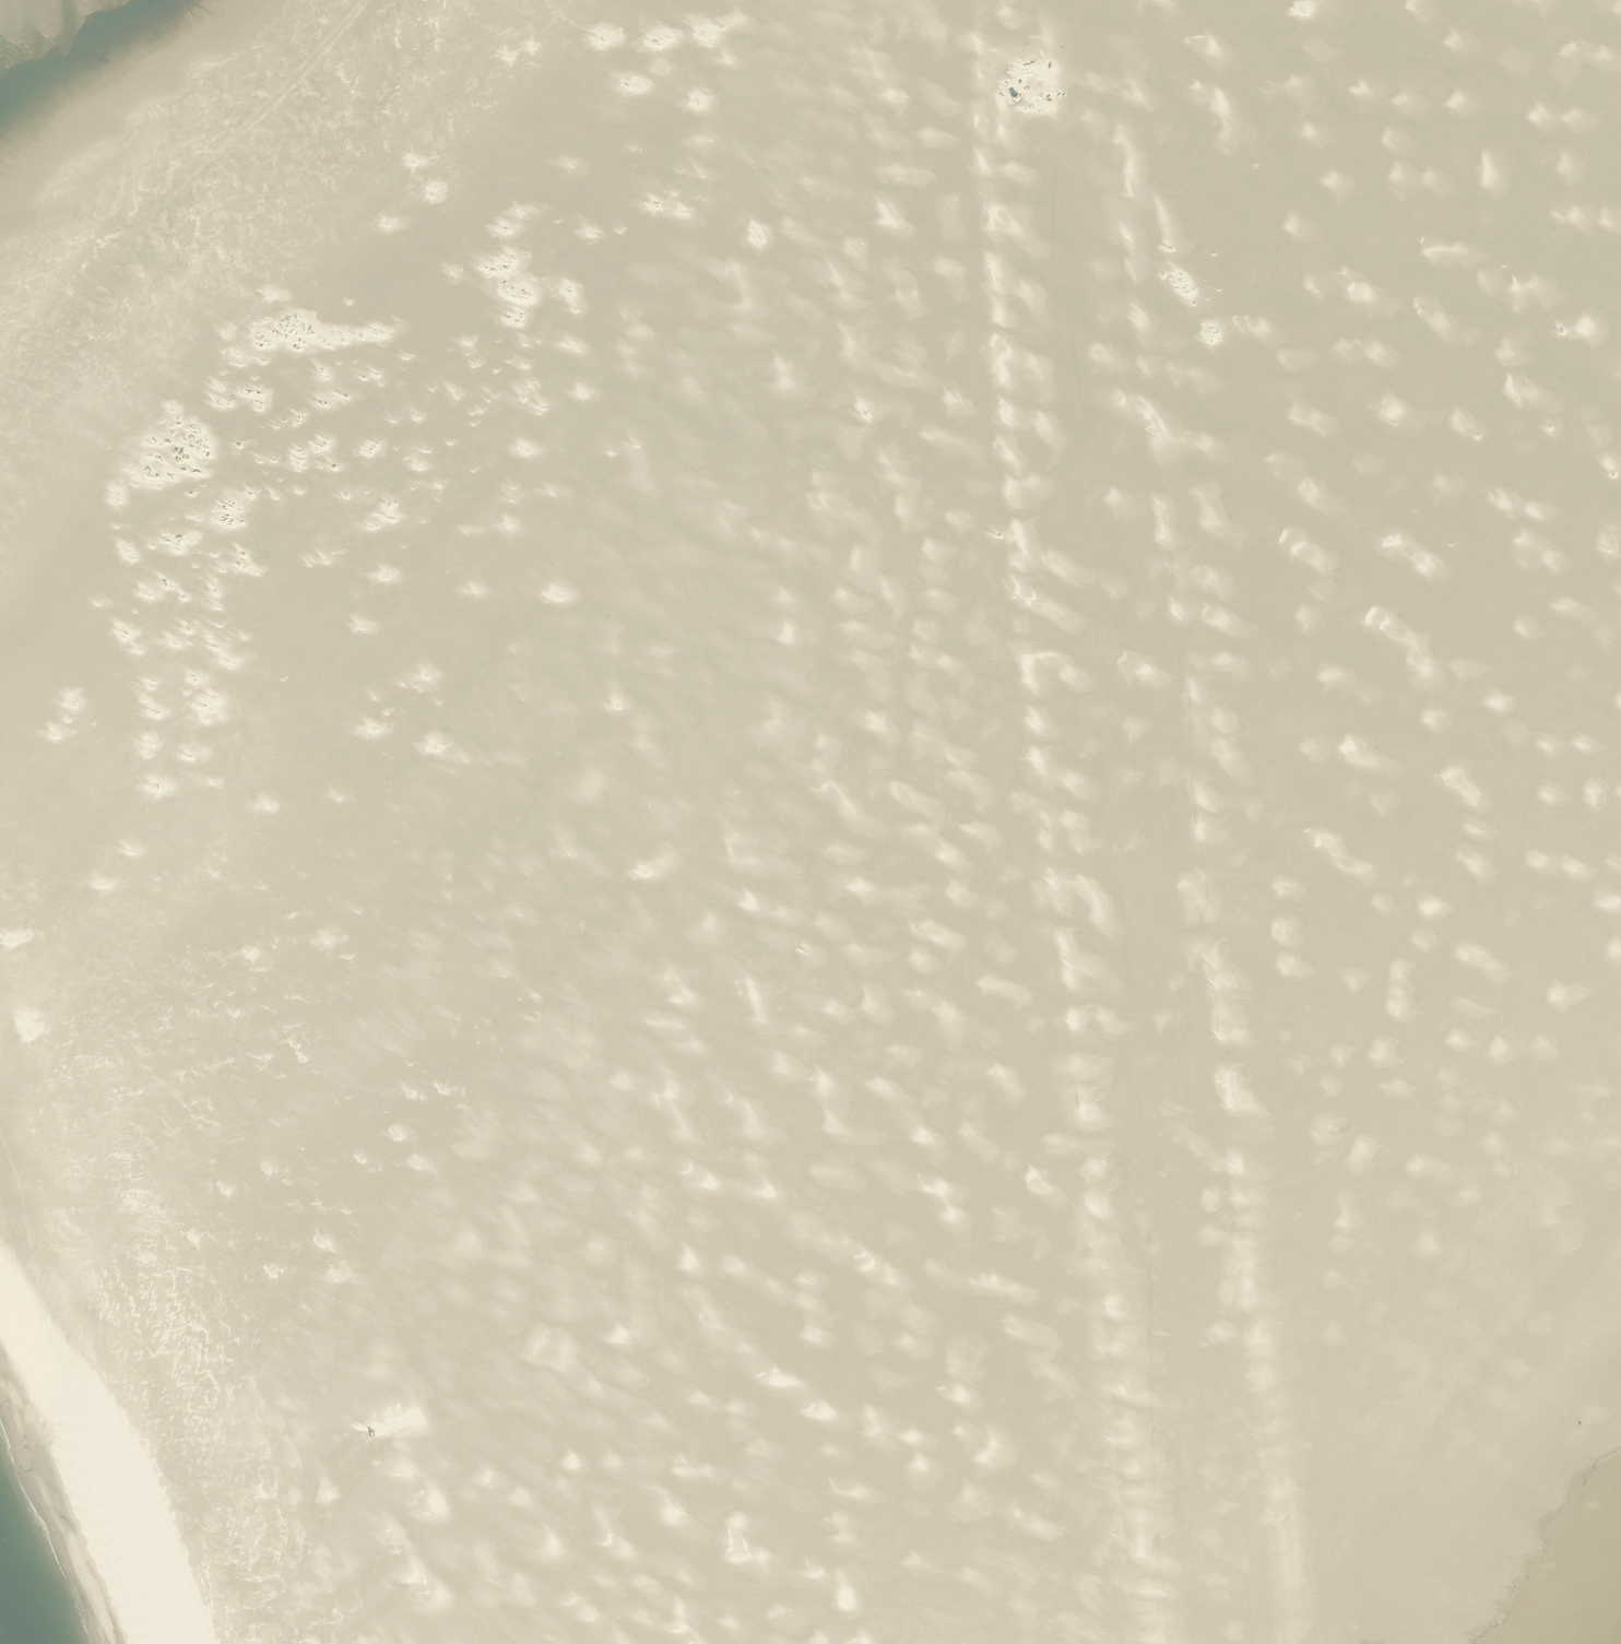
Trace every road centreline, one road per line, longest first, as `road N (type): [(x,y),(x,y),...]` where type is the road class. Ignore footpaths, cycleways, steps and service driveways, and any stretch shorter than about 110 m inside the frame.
road 1 (track): [(1307,1643),(1349,1164),(1282,0)]
road 2 (track): [(1284,62),(1026,73)]

